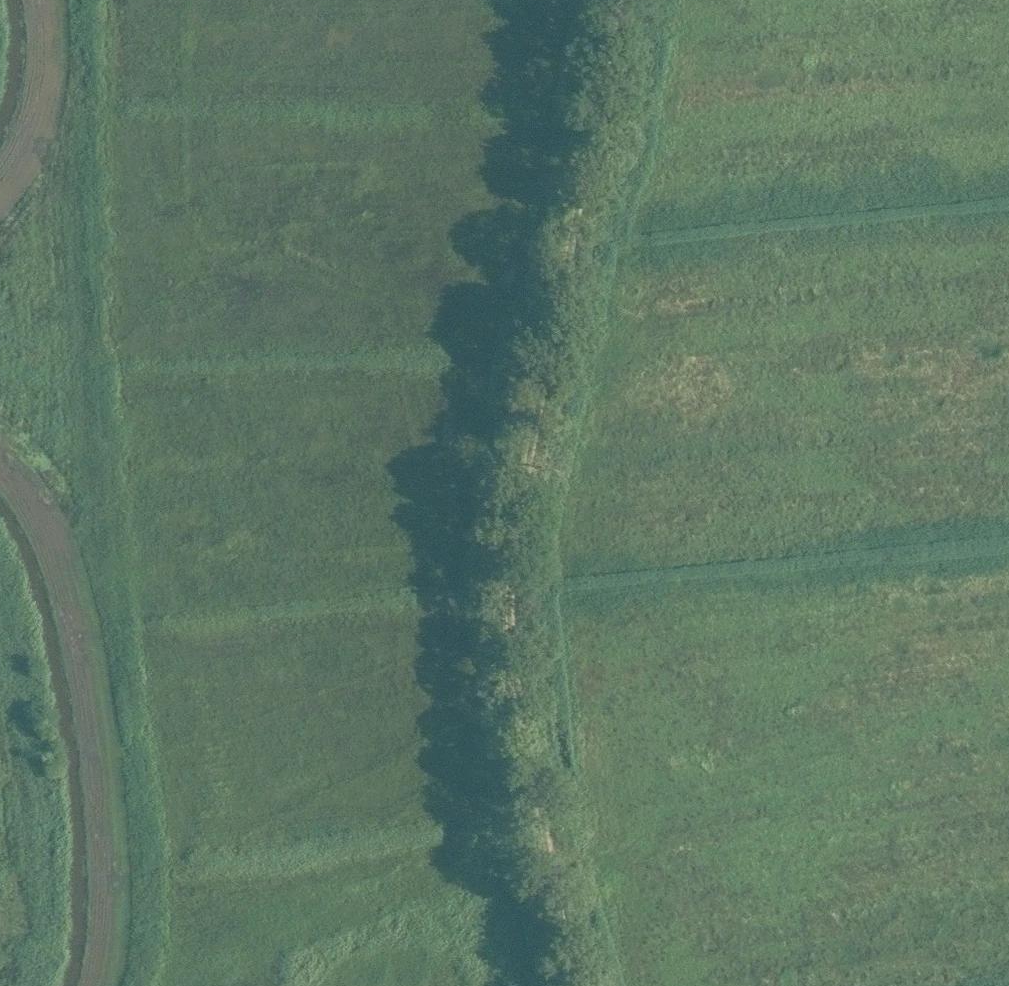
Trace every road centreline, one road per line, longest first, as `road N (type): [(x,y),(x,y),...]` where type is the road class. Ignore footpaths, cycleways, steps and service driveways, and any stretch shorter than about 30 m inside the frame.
road 1 (track): [(620,0),(508,558),(585,985)]

